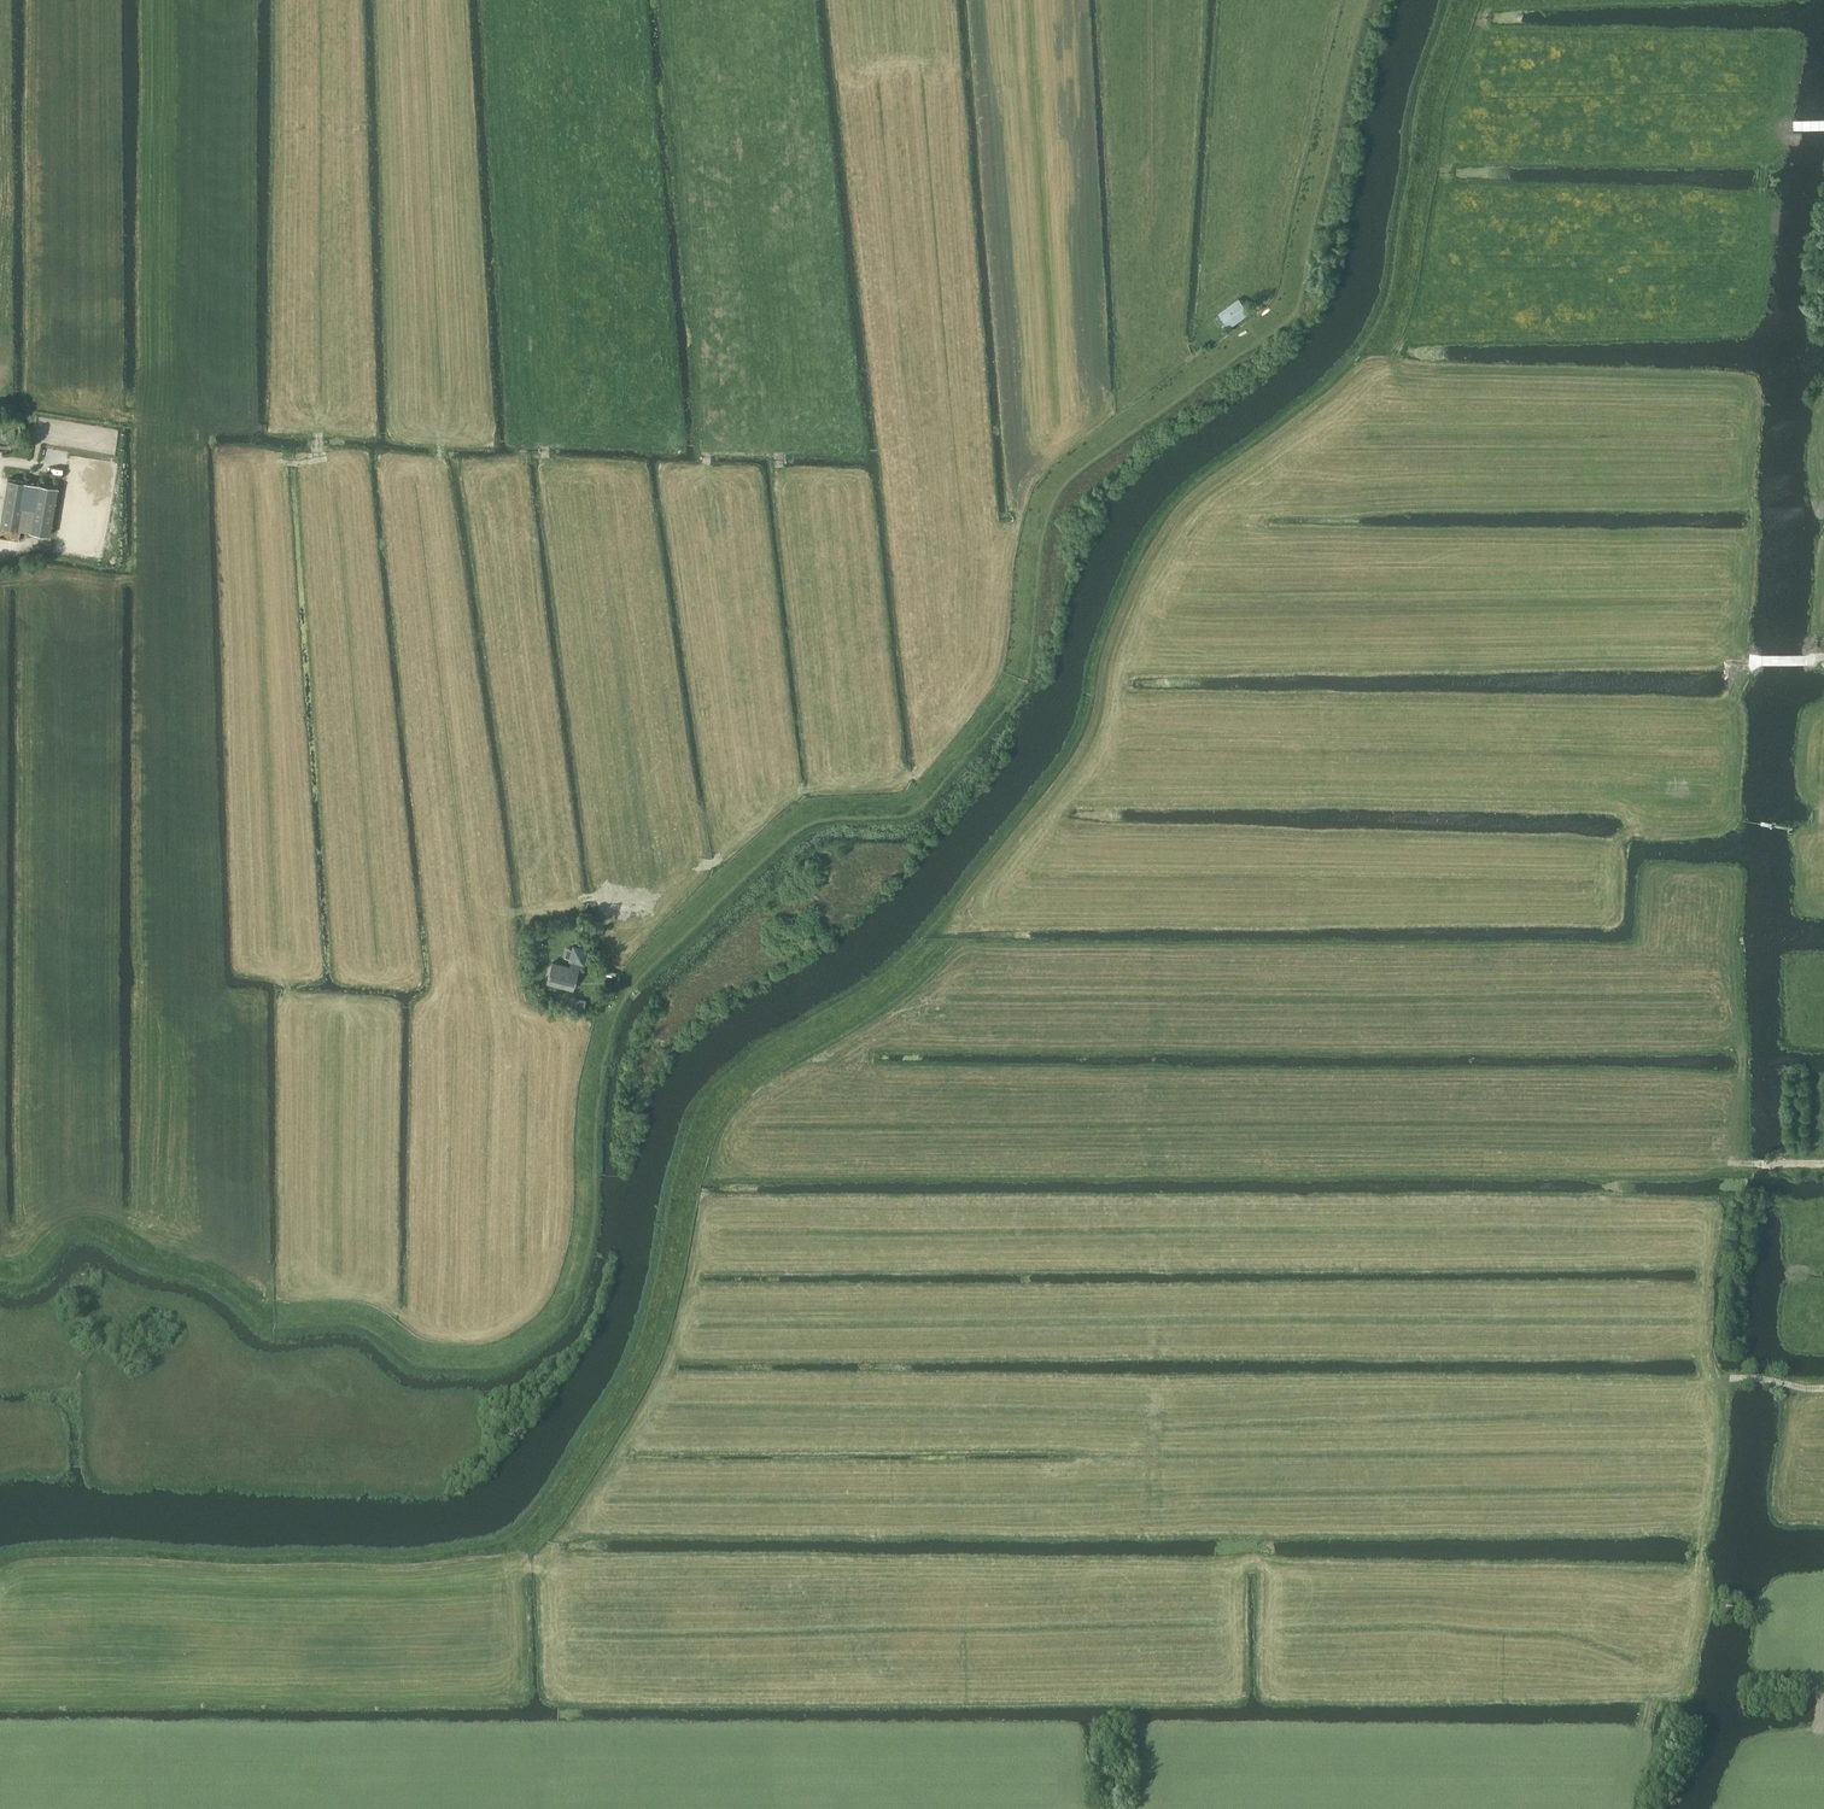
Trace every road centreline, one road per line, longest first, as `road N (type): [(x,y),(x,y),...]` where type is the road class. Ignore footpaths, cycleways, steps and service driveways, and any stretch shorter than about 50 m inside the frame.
road 1 (track): [(705,440),(669,0)]
road 2 (track): [(708,472),(705,440),(779,447),(781,477)]

